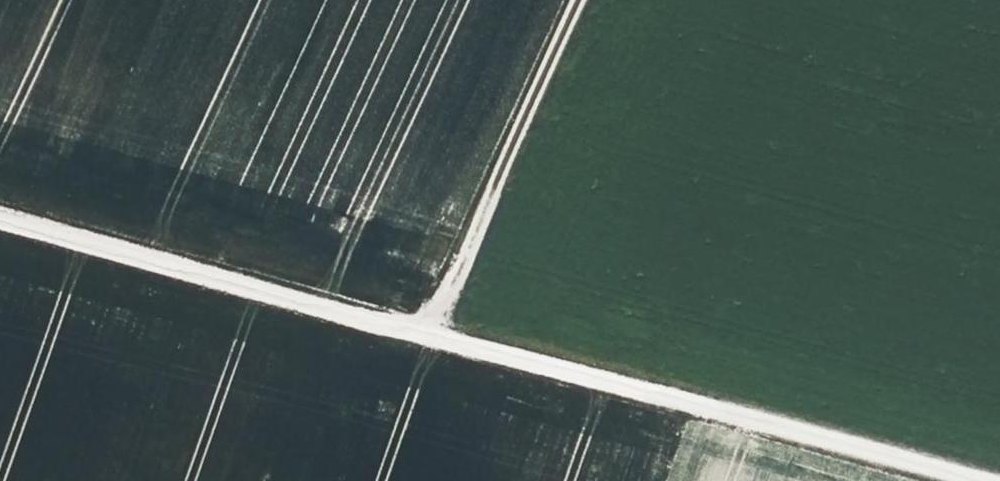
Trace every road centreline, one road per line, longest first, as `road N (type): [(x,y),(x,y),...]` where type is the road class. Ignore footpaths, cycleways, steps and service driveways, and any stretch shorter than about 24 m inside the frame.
road 1 (track): [(980,480),(0,216)]
road 2 (track): [(580,0),(427,332)]

